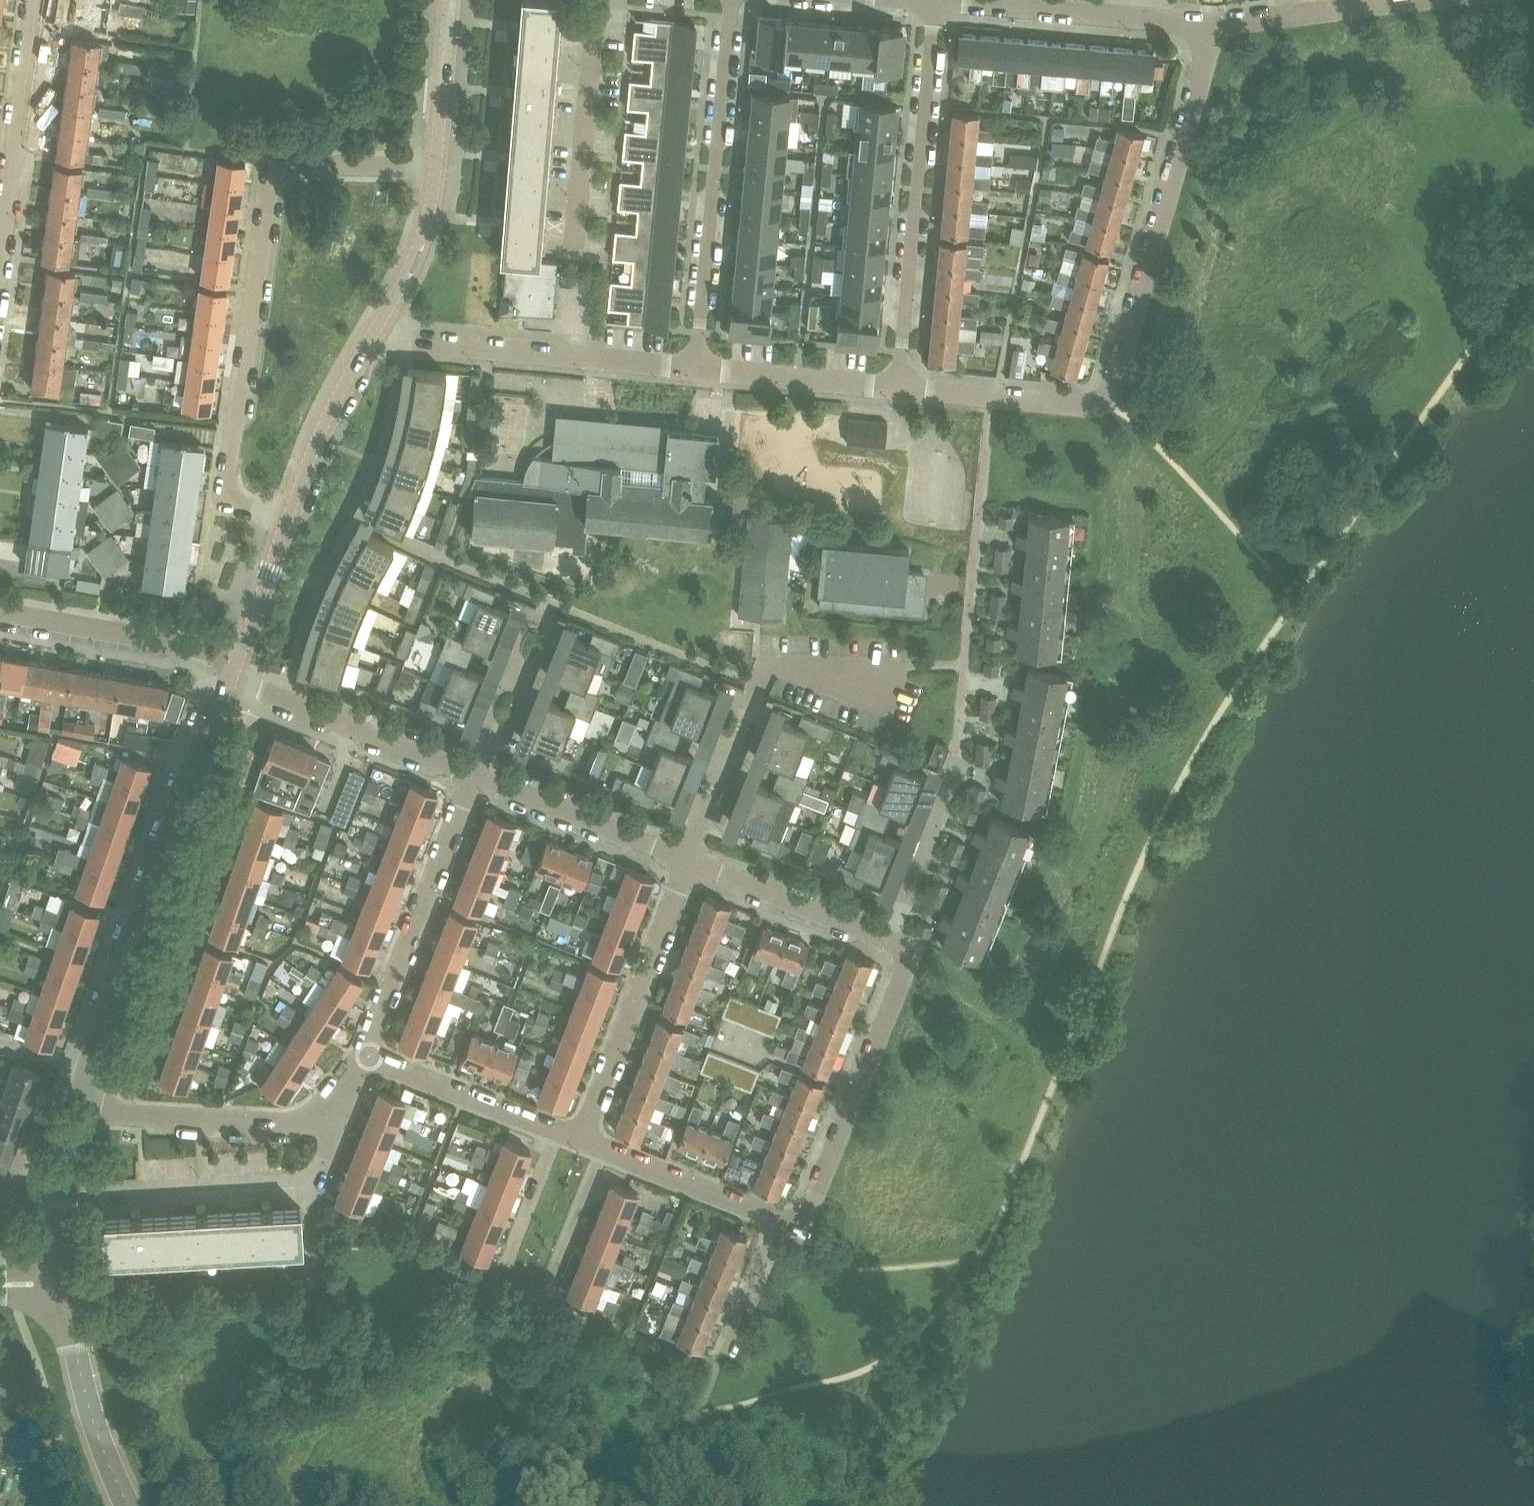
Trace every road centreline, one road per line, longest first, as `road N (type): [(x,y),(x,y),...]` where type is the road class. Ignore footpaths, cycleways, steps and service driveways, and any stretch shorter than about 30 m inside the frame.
road 1 (residential): [(1207,24),(1109,399),(1097,405),(902,389)]
road 2 (residential): [(286,520),(237,505),(228,491),(268,196),(293,168),(435,169)]
road 3 (residential): [(76,1115),(232,678)]
road 4 (residential): [(935,0),(902,389)]
road 5 (residential): [(737,0),(697,367)]
road 6 (residential): [(697,367),(370,340)]
road 7 (residential): [(780,1224),(796,1223),(910,961),(894,944)]
road 8 (residential): [(582,1141),(687,859)]
road 9 (residential): [(370,1052),(479,776)]
road 10 (residential): [(0,281),(42,0)]
road 11 (residential): [(479,776),(232,678)]
road 12 (residential): [(114,1205),(310,1193),(329,1131)]
road 13 (residential): [(329,1131),(76,1115)]
road 14 (residential): [(240,653),(0,611)]
road 15 (residential): [(126,1505),(94,1422),(58,1287)]
road 16 (residential): [(687,859),(479,776)]
road 17 (residential): [(894,944),(687,859)]
road 18 (residential): [(902,389),(697,367)]
road 19 (residential): [(558,1132),(370,1052)]
road 20 (residential): [(286,520),(317,436),(370,340)]
road 21 (residential): [(780,1224),(606,1151)]
road 22 (residential): [(687,859),(758,685)]
road 23 (residential): [(370,340),(425,224),(435,169)]
road 24 (residential): [(894,944),(955,773)]
road 25 (residential): [(479,776),(546,611)]
road 26 (residential): [(58,1287),(57,1210),(76,1115)]
road 27 (residential): [(1127,15),(957,0)]
road 28 (residential): [(435,169),(448,0)]
road 29 (residential): [(780,1224),(724,1365)]
road 30 (residential): [(606,1151),(548,1286)]
road 31 (residential): [(558,1132),(505,1267)]
road 32 (residential): [(240,653),(286,520)]
road 33 (residential): [(1346,9),(1207,24)]

